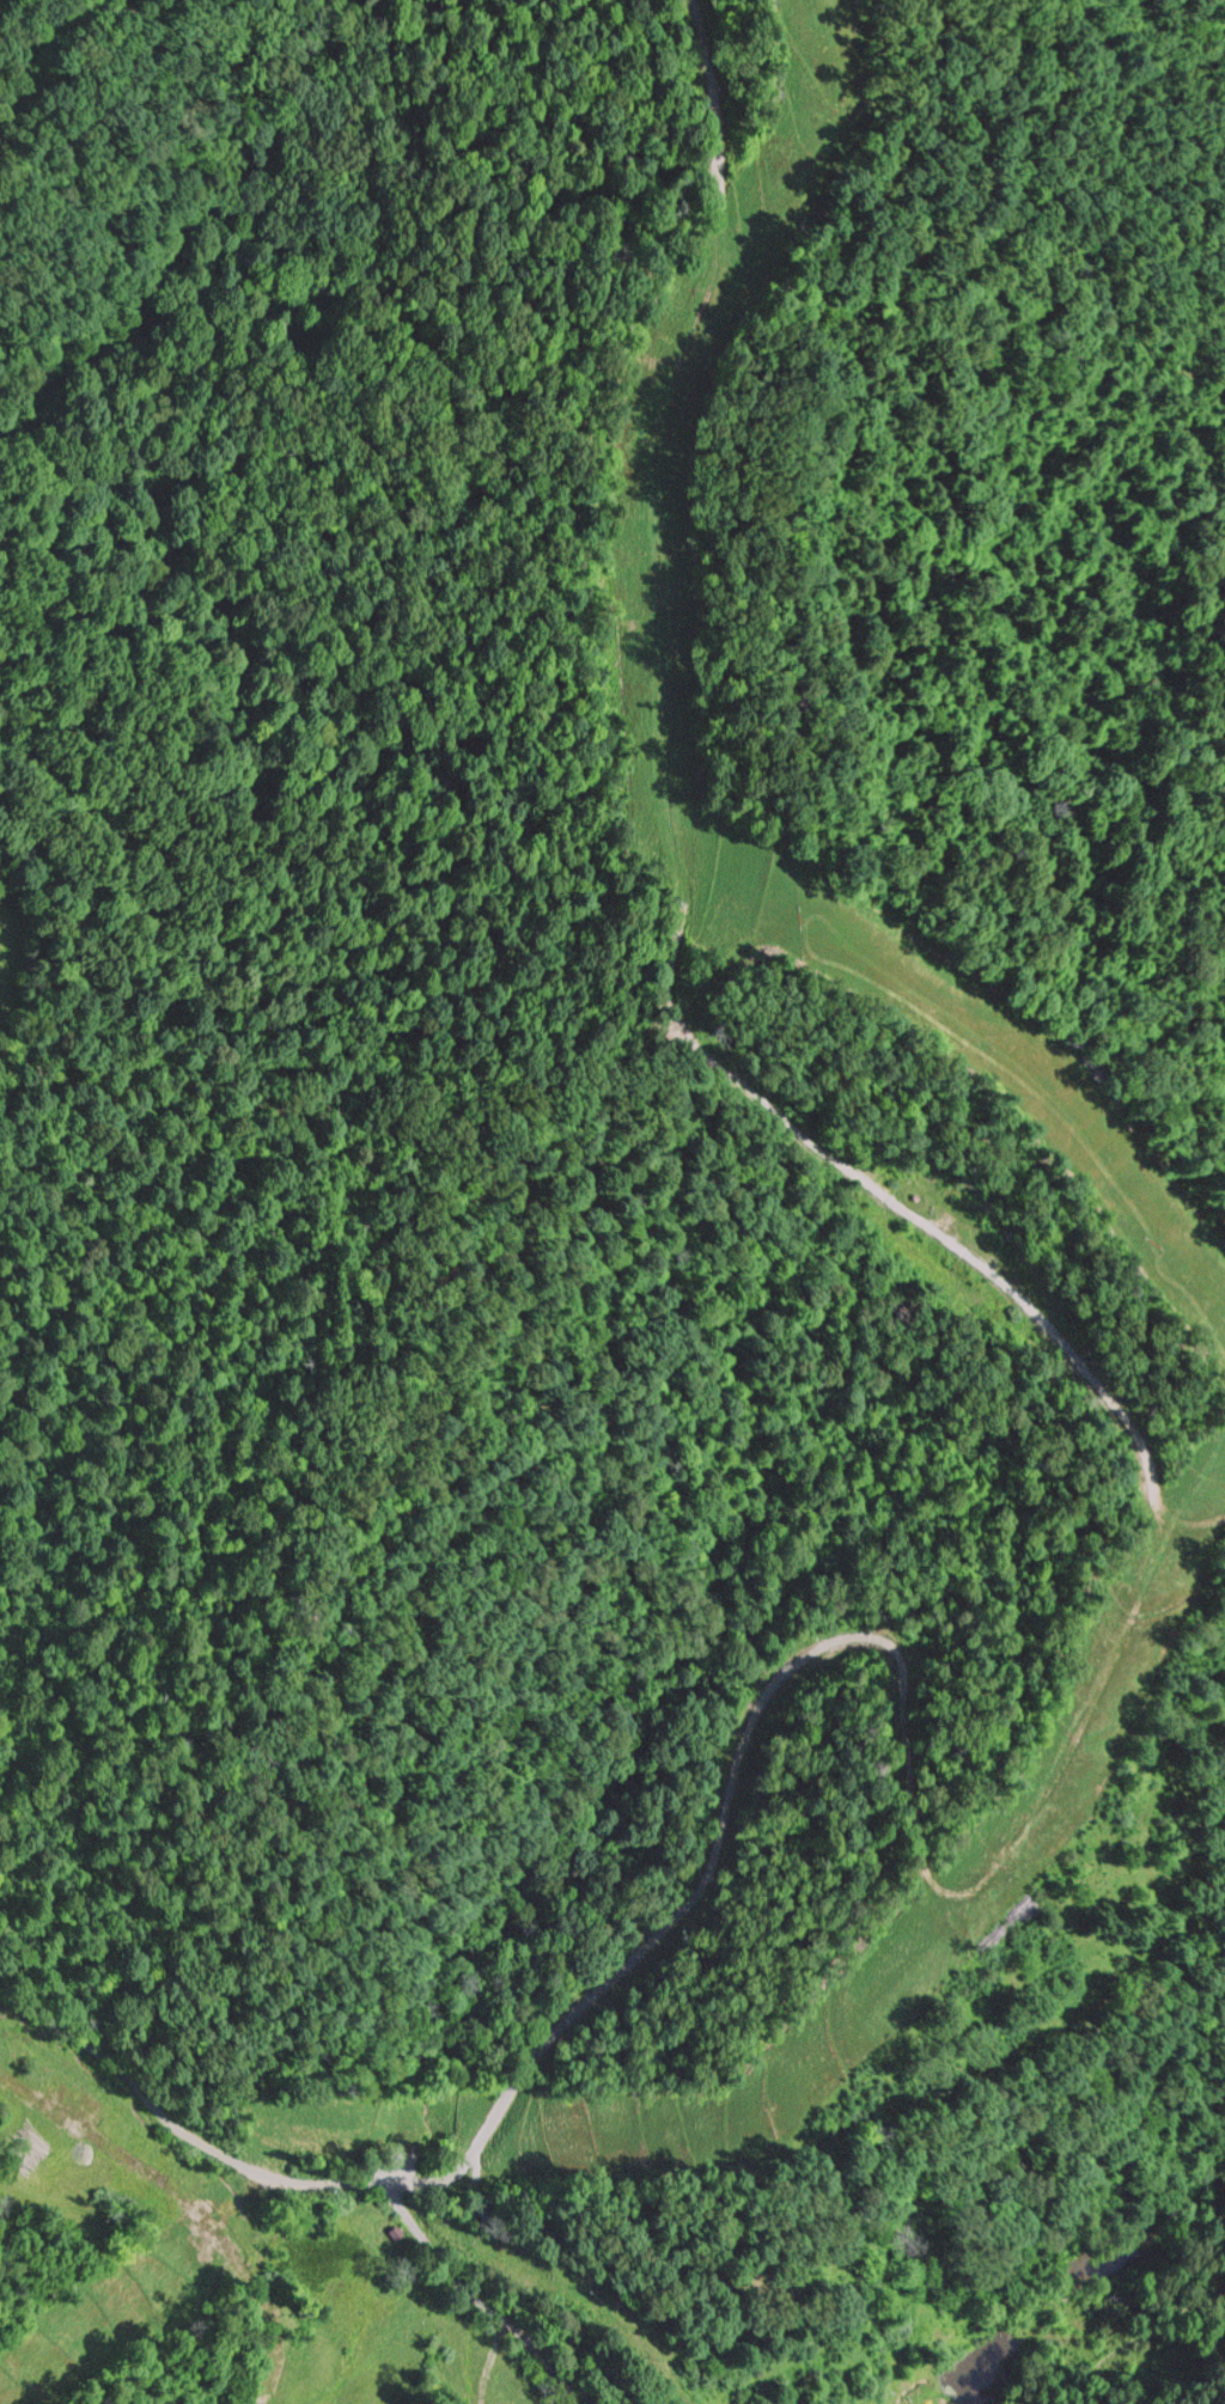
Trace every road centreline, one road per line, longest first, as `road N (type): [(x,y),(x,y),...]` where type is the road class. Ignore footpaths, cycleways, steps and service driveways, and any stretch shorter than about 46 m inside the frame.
road 1 (tertiary): [(589,2403),(531,2337),(451,2275),(385,2186),(295,2182),(246,2167),(170,2121),(100,2046),(0,1982)]

